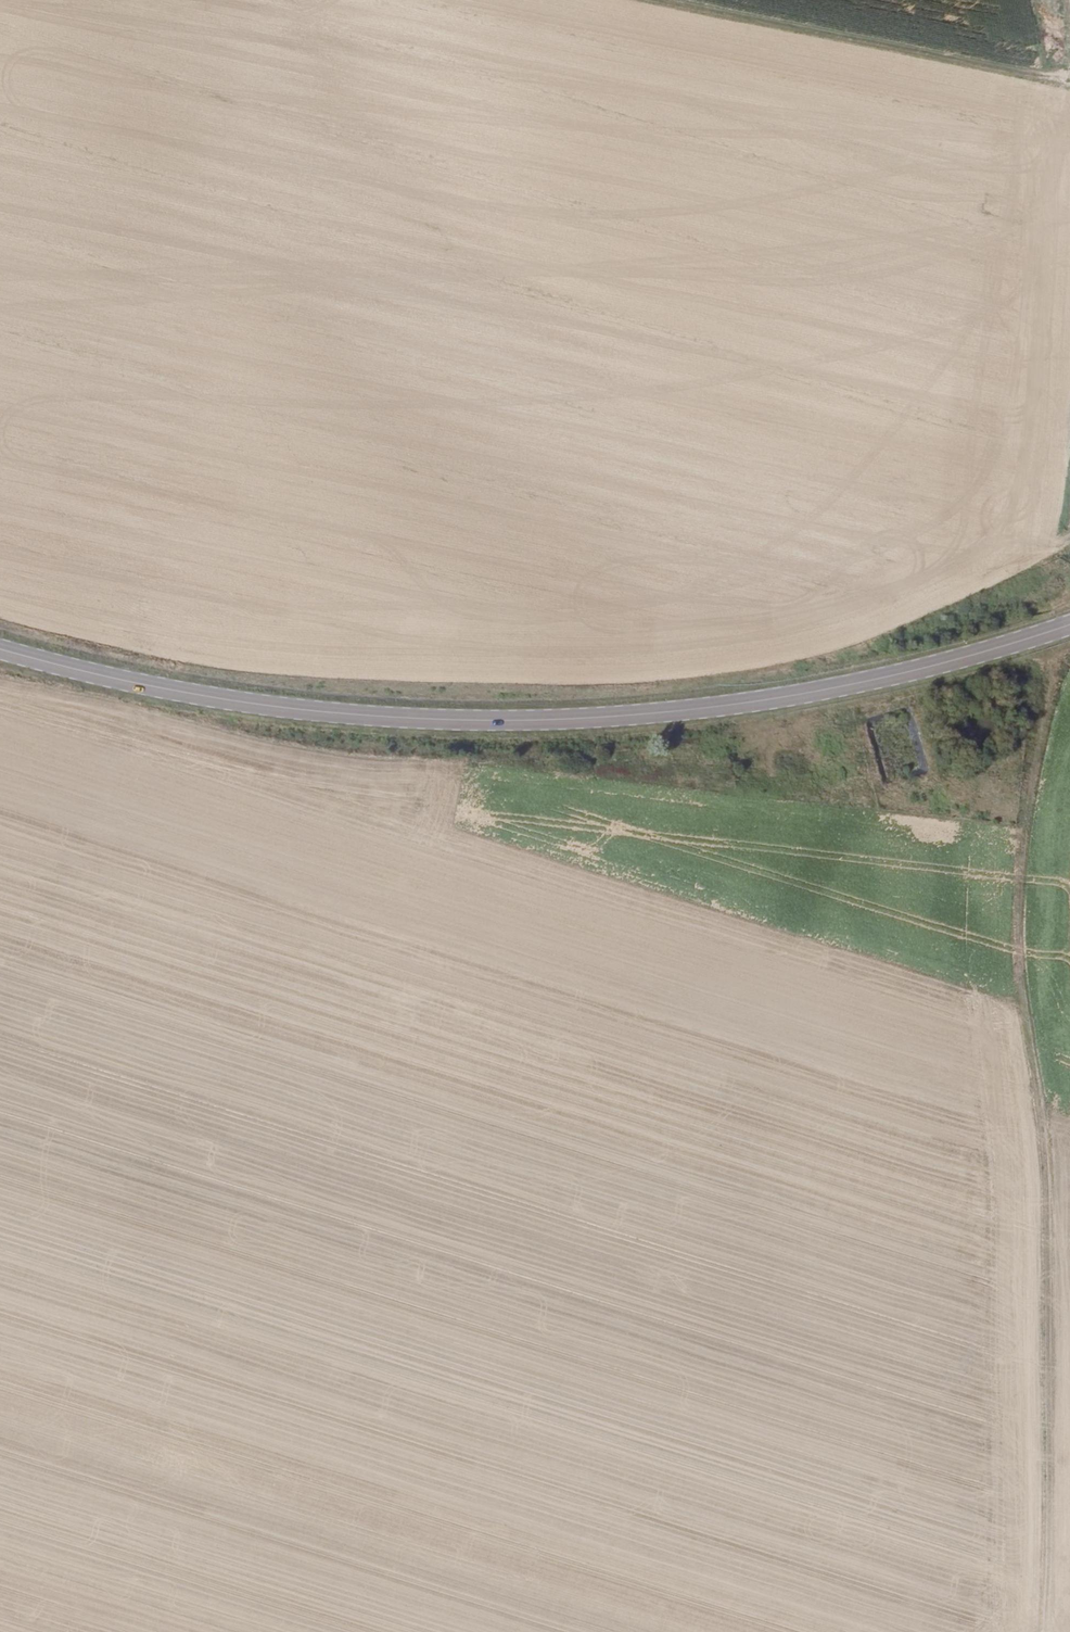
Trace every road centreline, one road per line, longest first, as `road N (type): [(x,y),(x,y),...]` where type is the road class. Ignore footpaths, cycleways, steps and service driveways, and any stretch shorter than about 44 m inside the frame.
road 1 (primary): [(1069,627),(886,678),(779,698),(511,722),(371,719),(220,699),(0,649)]
road 2 (track): [(1044,1631),(1042,1155),(1018,962),(1024,830),(1050,680)]
road 3 (track): [(1069,80),(694,0)]

